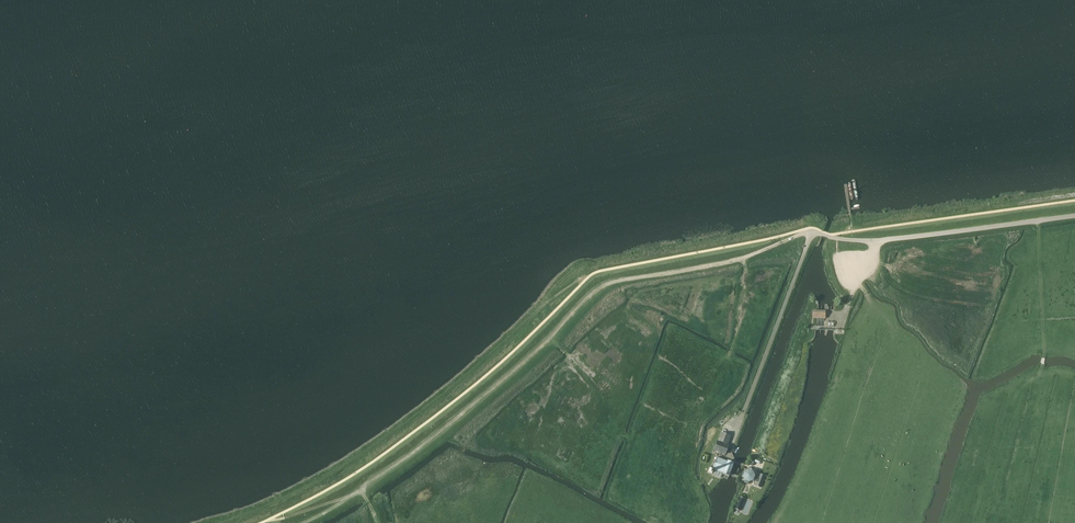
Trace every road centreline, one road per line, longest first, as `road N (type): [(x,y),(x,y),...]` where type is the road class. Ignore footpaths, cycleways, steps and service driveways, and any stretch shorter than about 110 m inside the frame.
road 1 (track): [(811,233),(739,259),(599,288),(466,413),(337,505),(295,522)]
road 2 (track): [(588,277),(548,300),(383,439),(279,501),(223,522)]
road 3 (unclassified): [(876,241),(1074,216)]

